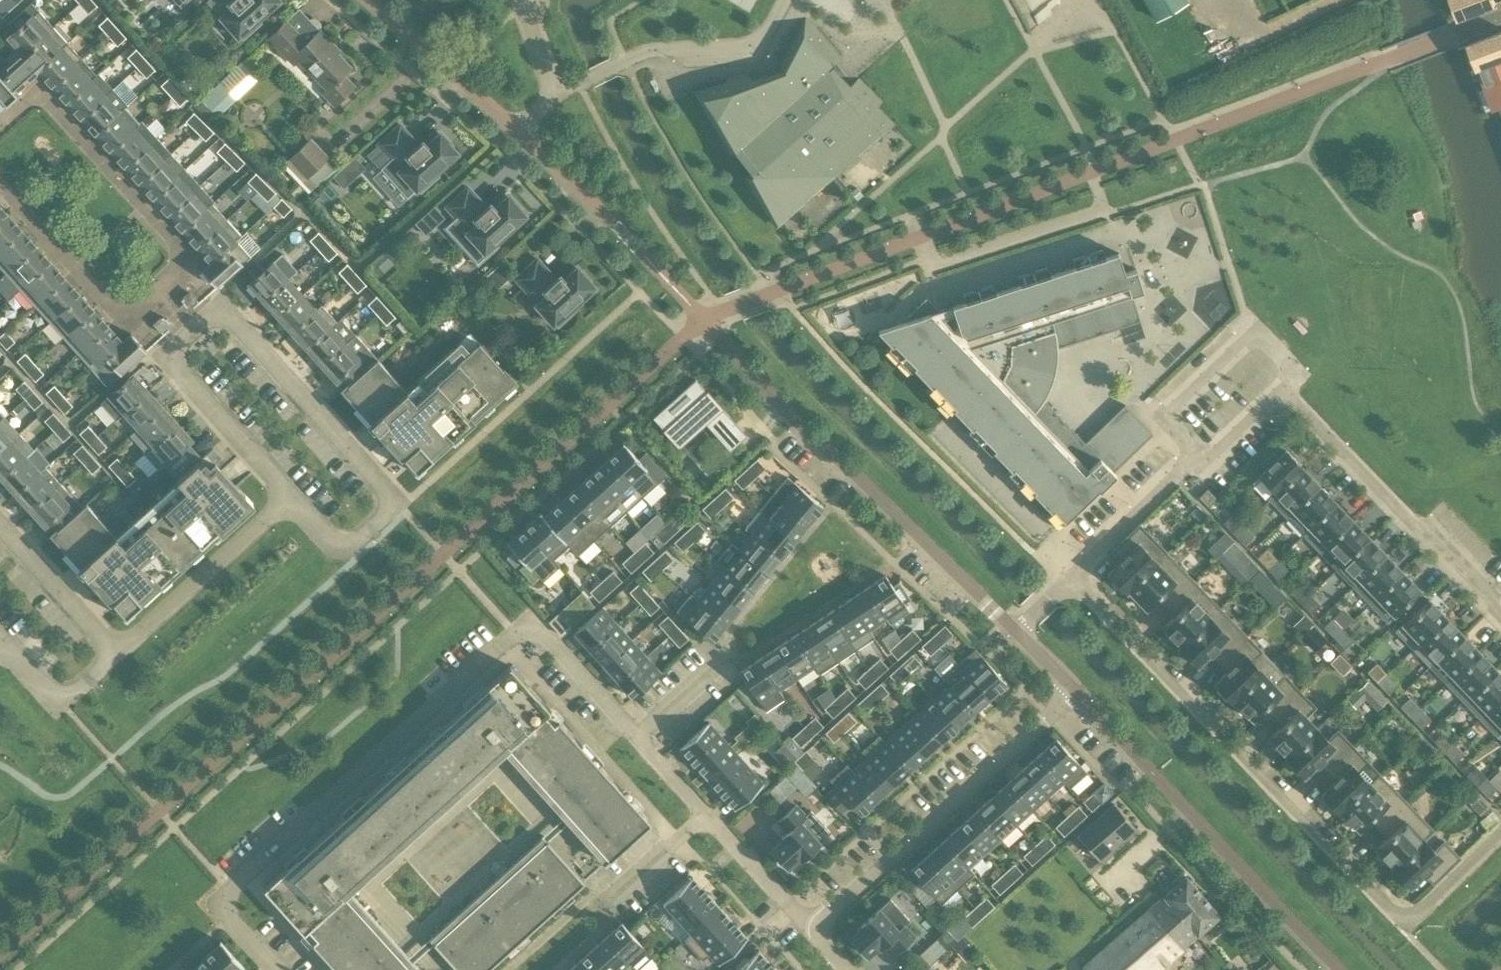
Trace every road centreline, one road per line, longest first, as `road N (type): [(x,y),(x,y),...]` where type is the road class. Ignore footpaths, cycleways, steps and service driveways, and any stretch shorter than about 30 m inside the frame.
road 1 (residential): [(275,969),(228,918),(226,896),(532,626),(812,929)]
road 2 (residential): [(1072,578),(1196,453),(1206,463),(1284,390),(1415,527),(1427,526),(1495,598),(1500,616)]
road 3 (residential): [(1387,906),(1072,578)]
road 4 (residential): [(189,328),(219,313),(247,331),(386,487),(392,505),(361,539),(341,546),(287,499)]
road 5 (residential): [(812,929),(1077,692)]
road 6 (residential): [(1017,631),(783,407)]
road 7 (residential): [(159,295),(186,267),(186,256),(47,102),(37,101),(7,125)]
road 8 (residential): [(287,499),(118,651)]
road 9 (residential): [(159,295),(120,319),(111,316),(0,189)]
road 10 (residential): [(1341,969),(1187,809)]
road 11 (residential): [(287,499),(188,385),(172,354),(189,328)]
road 12 (residential): [(524,134),(367,0)]
road 13 (residential): [(0,524),(118,651)]
road 14 (residential): [(118,651),(61,700),(0,642)]
road 15 (residential): [(1500,834),(1418,913),(1387,906)]
road 16 (residential): [(526,7),(555,94),(524,134)]
road 17 (residential): [(617,227),(524,134)]

